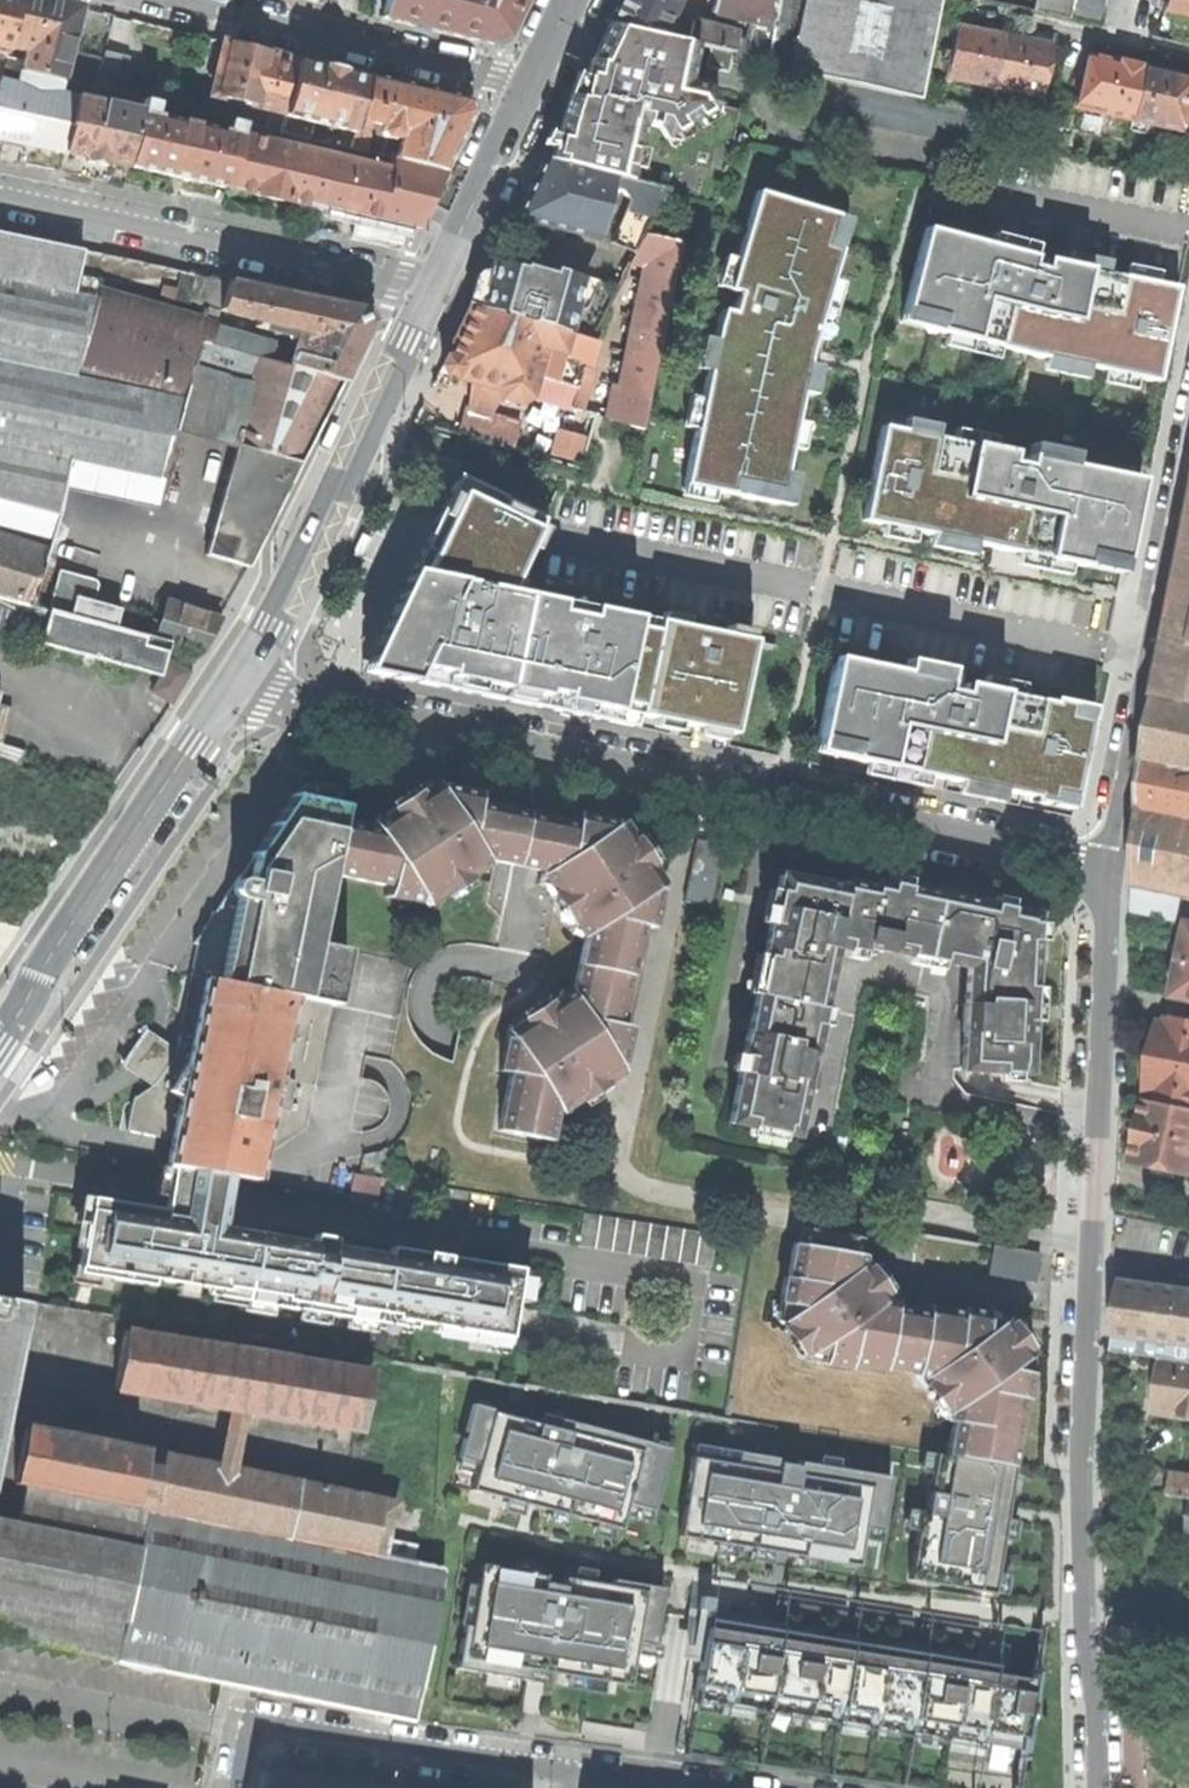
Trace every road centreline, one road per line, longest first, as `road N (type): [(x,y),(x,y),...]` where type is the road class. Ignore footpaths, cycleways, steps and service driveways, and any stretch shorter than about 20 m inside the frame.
road 1 (residential): [(1119,864),(1091,1633),(1095,1787)]
road 2 (residential): [(246,668),(338,699),(1119,864)]
road 3 (residential): [(240,1787),(249,1742),(263,1729),(288,1729),(702,1787)]
road 4 (secondary): [(0,1045),(41,970),(246,668)]
road 5 (residential): [(430,285),(0,196)]
road 6 (secondary): [(246,668),(430,285)]
road 7 (residential): [(1188,476),(1127,760),(1119,864)]
road 8 (residential): [(184,0),(532,84)]
road 9 (secondary): [(430,285),(532,84)]

